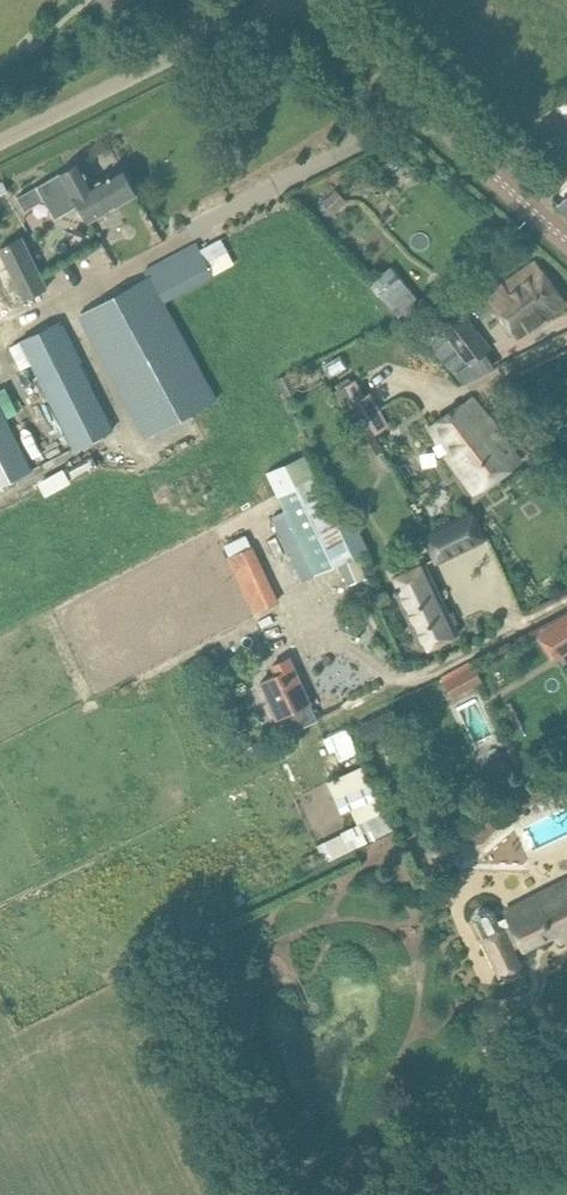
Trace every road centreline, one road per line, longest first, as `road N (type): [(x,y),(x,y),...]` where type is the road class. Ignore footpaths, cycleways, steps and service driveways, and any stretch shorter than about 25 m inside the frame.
road 1 (unclassified): [(566,239),(328,0)]
road 2 (unclassified): [(0,142),(285,0)]
road 3 (unclassified): [(344,715),(566,605)]

